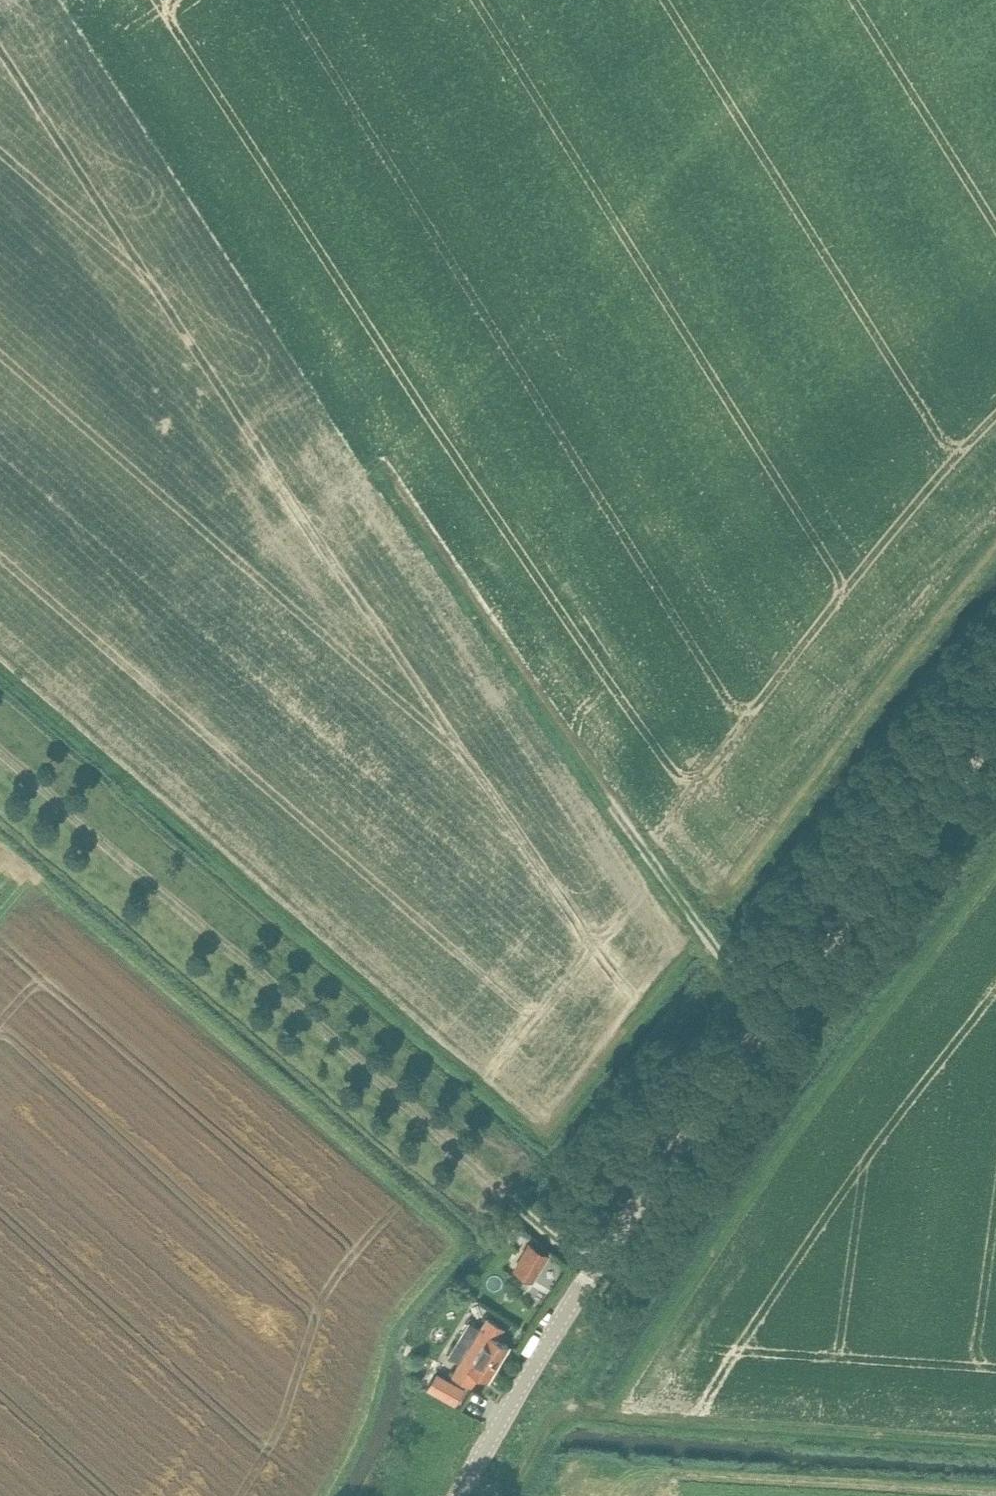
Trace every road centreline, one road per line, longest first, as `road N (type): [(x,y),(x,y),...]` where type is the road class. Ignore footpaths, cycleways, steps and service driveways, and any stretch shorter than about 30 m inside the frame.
road 1 (tertiary): [(460,1495),(601,1261),(883,872),(995,736)]
road 2 (track): [(508,1495),(562,1406),(678,1421)]

